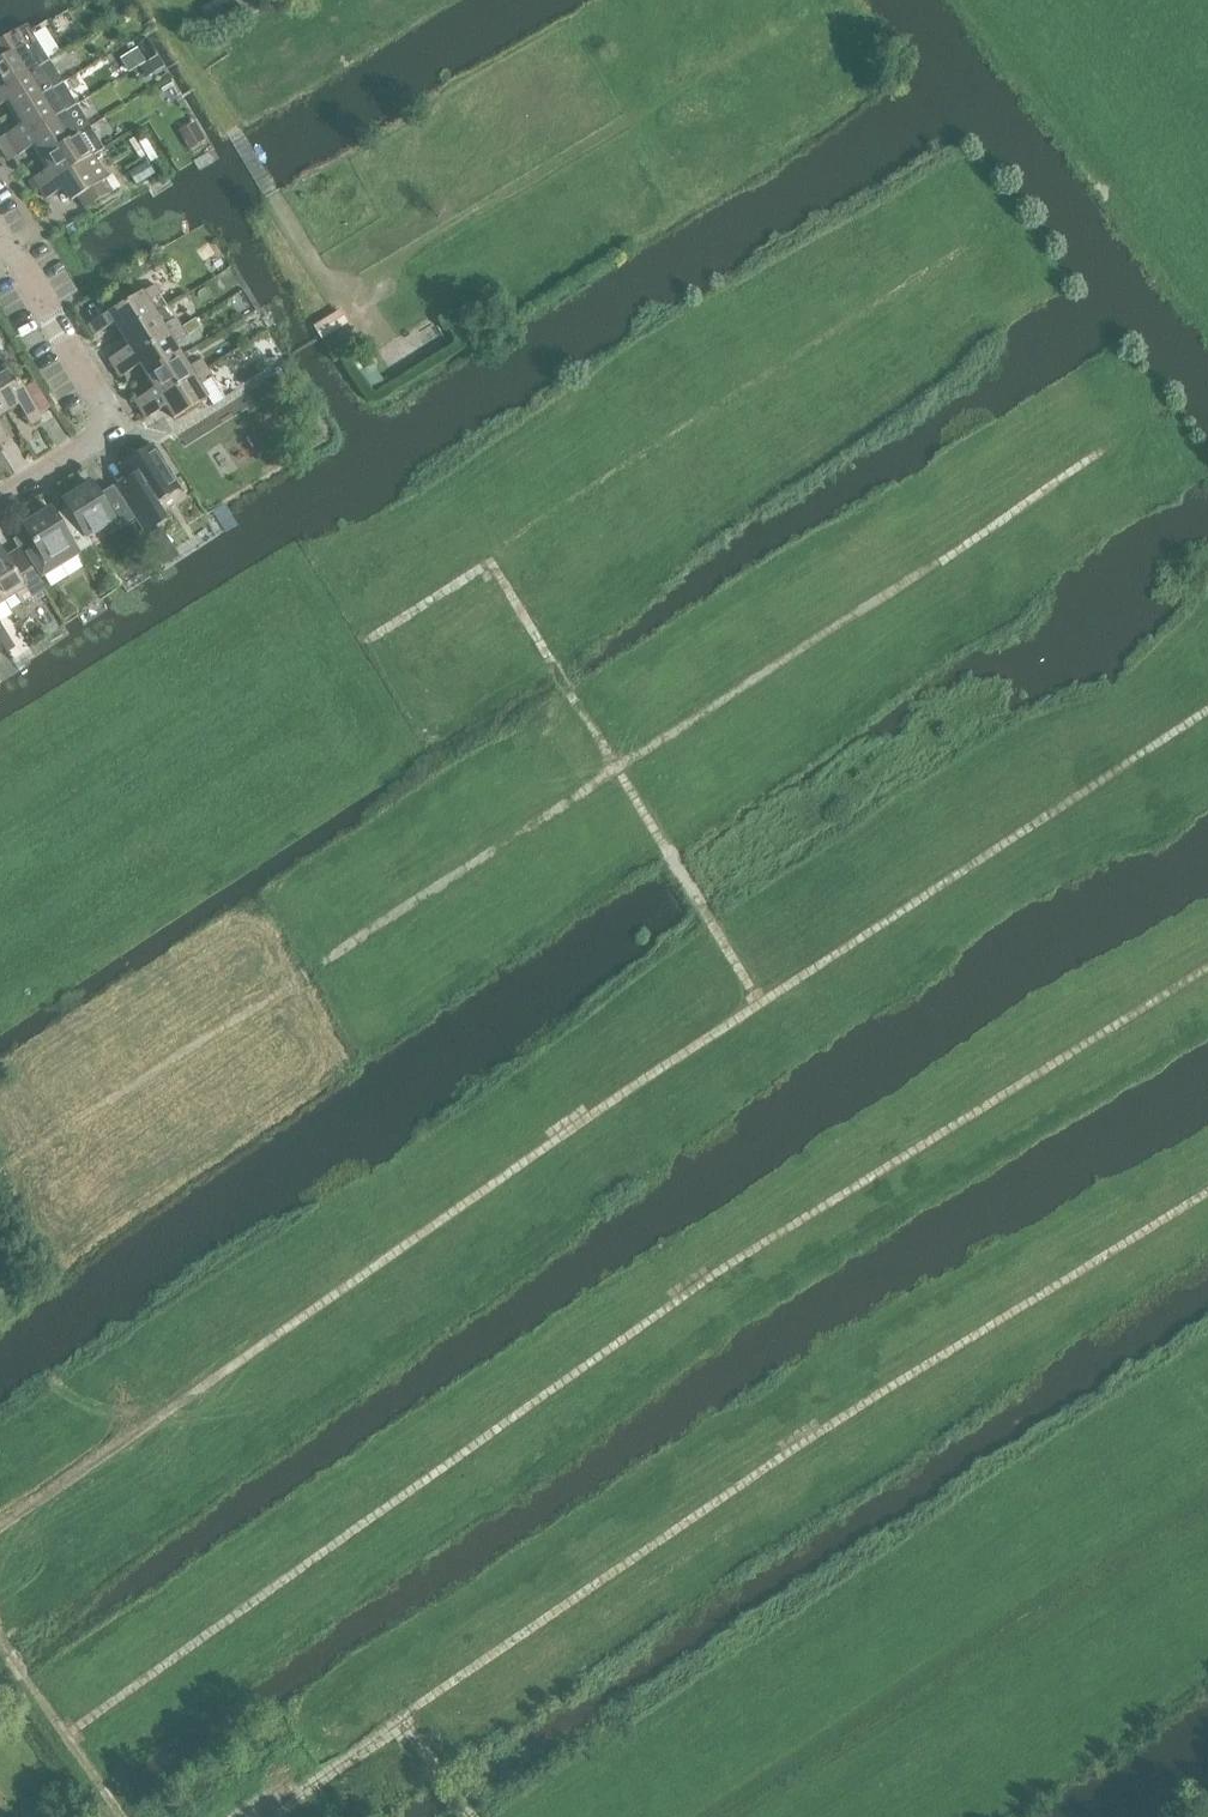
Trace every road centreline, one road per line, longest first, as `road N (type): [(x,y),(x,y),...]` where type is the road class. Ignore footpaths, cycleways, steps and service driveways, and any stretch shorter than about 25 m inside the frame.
road 1 (residential): [(0,497),(115,426),(0,240)]
road 2 (track): [(439,335),(380,371),(275,200)]
road 3 (residential): [(275,200),(161,0)]

